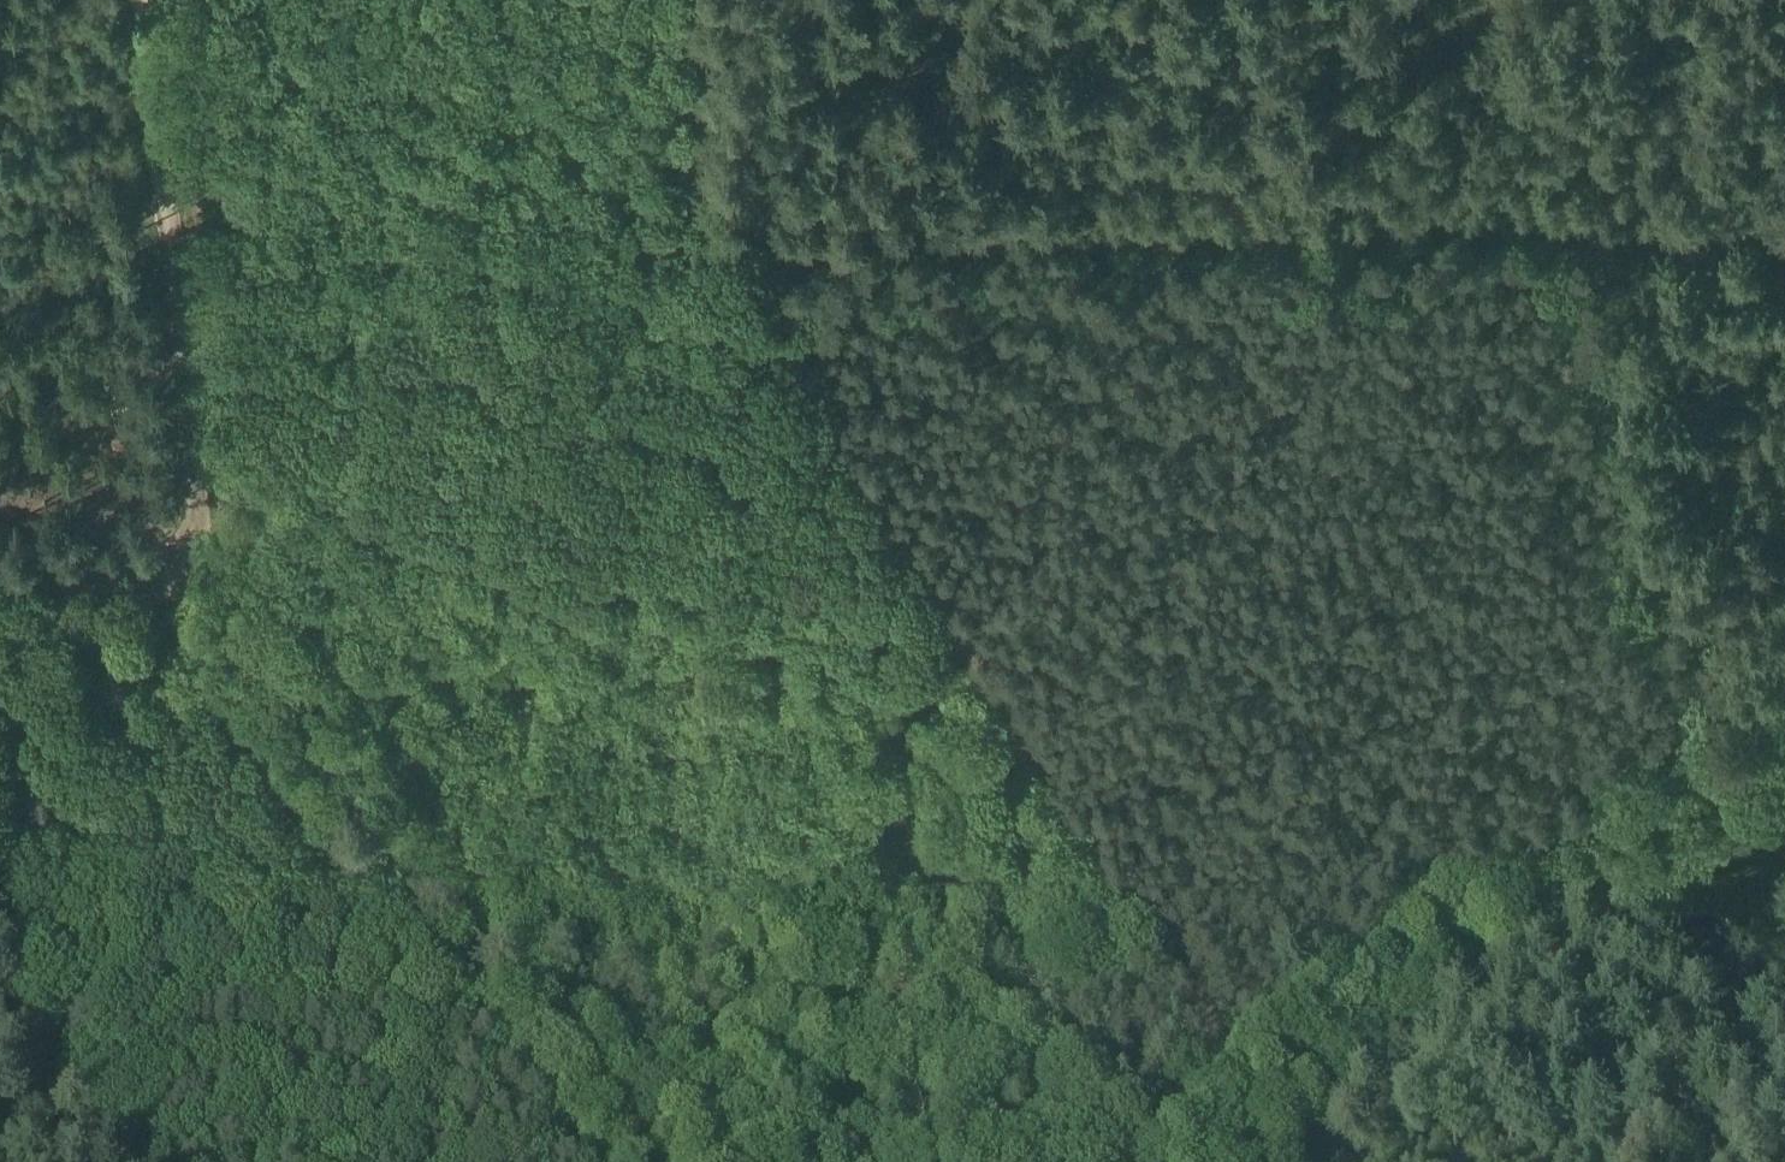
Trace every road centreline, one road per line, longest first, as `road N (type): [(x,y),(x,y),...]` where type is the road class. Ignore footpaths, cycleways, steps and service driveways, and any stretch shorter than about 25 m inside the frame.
road 1 (track): [(645,1161),(238,609),(198,565),(148,0)]
road 2 (track): [(1232,1161),(1435,968),(1624,818),(1784,725)]
road 3 (track): [(0,551),(198,565)]

